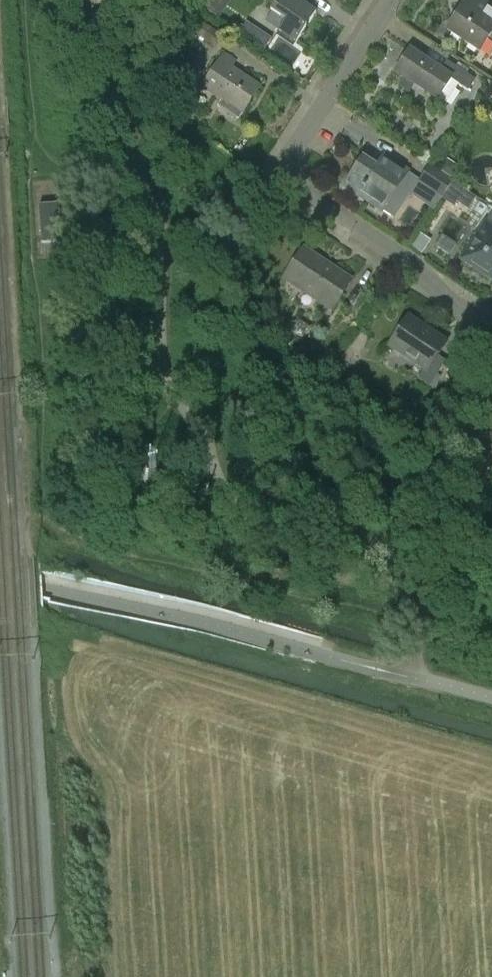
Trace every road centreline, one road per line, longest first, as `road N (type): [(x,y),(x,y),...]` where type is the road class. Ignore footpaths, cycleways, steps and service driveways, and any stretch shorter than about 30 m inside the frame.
road 1 (residential): [(491,333),(413,263),(288,176),(289,156),(392,0)]

